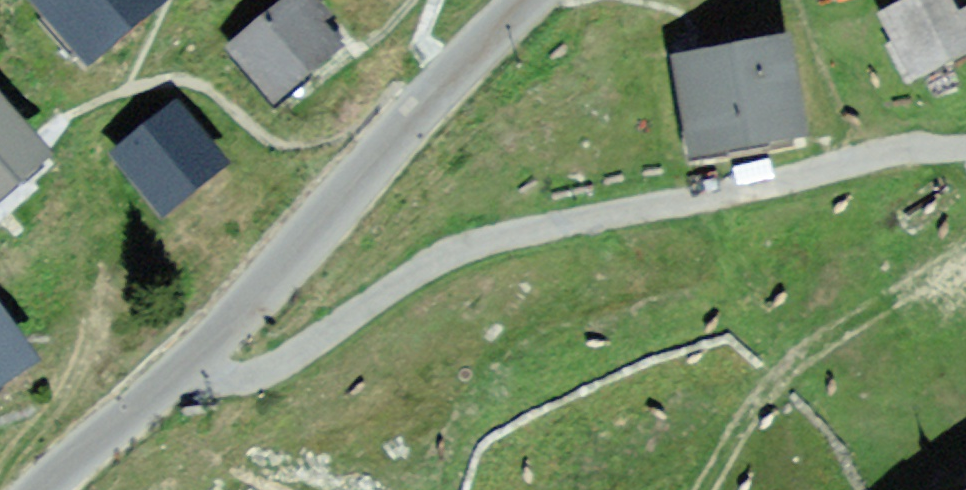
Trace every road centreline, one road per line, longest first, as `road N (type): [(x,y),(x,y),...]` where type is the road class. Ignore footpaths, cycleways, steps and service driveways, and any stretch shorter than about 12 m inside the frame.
road 1 (residential): [(965,147),(918,149),(499,237),(420,268),(300,354),(233,378),(186,364)]
road 2 (residential): [(534,0),(186,364)]
road 3 (track): [(16,489),(35,444),(85,373),(110,259),(107,103)]
road 4 (track): [(713,489),(782,381),(840,331),(897,308),(965,266)]
road 5 (residential): [(186,364),(47,489)]

